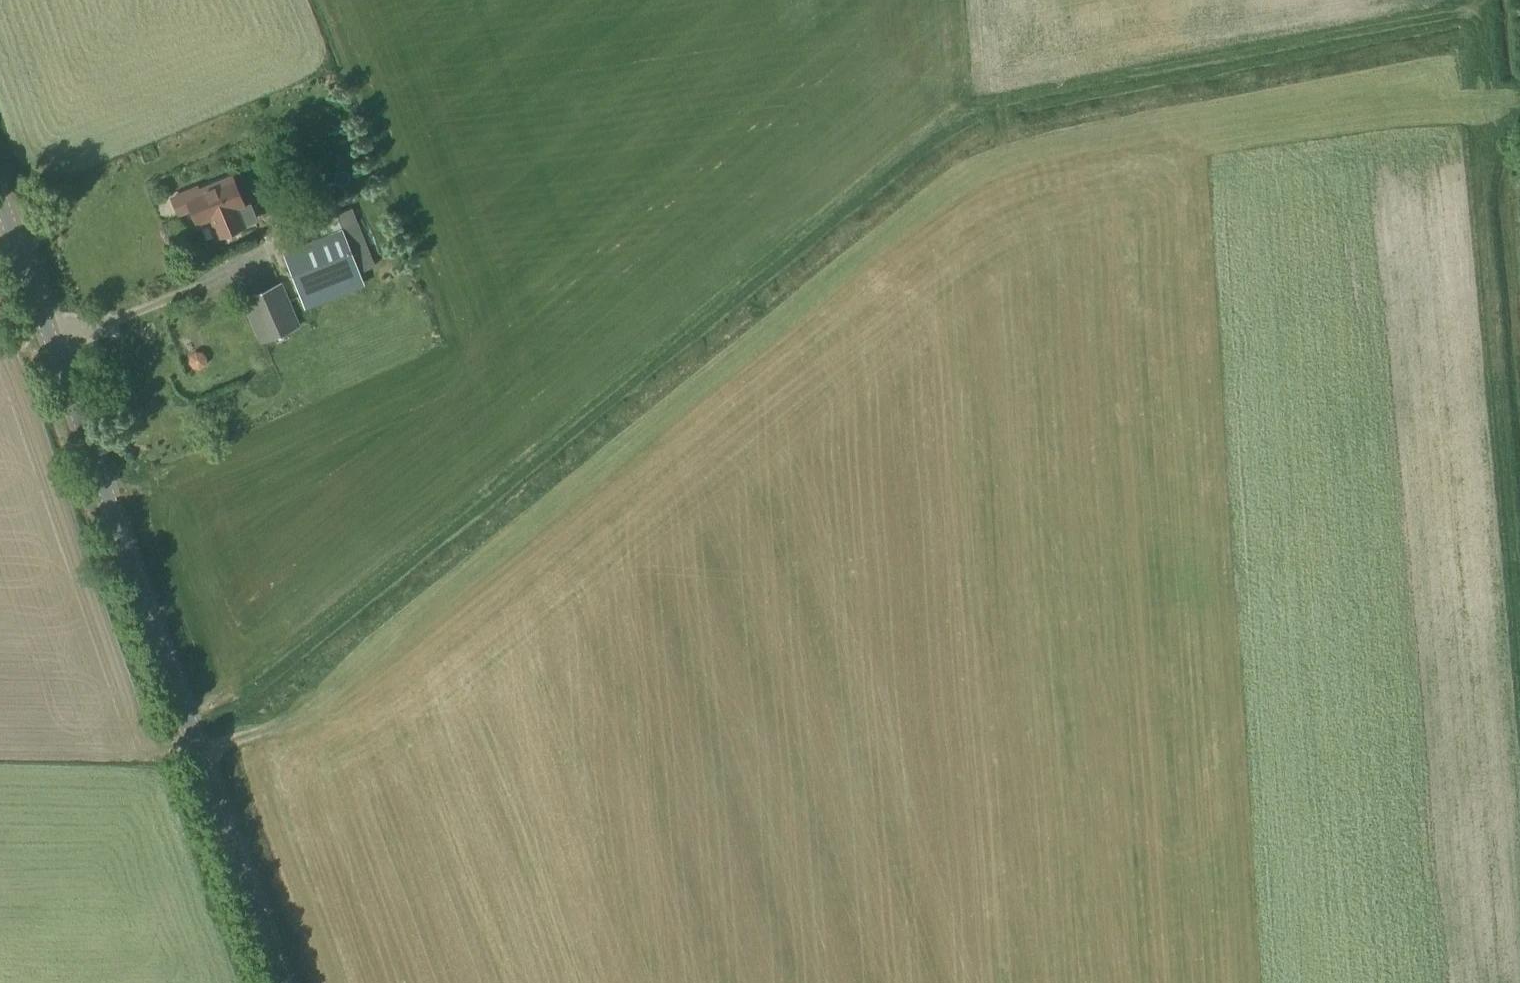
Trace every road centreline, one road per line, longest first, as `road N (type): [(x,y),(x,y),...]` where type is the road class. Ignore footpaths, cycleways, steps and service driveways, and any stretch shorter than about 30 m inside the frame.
road 1 (tertiary): [(281,982),(0,209)]

